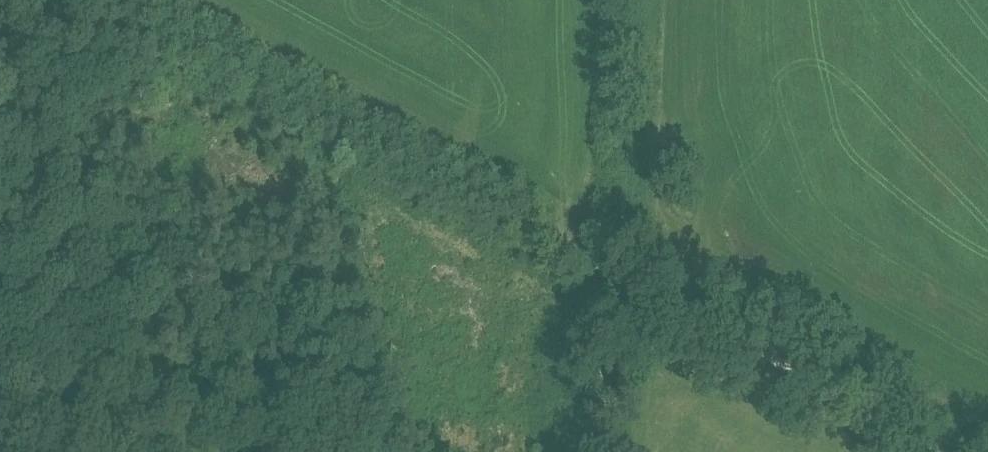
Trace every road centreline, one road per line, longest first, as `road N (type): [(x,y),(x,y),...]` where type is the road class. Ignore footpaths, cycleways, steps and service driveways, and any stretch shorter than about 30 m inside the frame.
road 1 (track): [(133,7),(943,451)]

